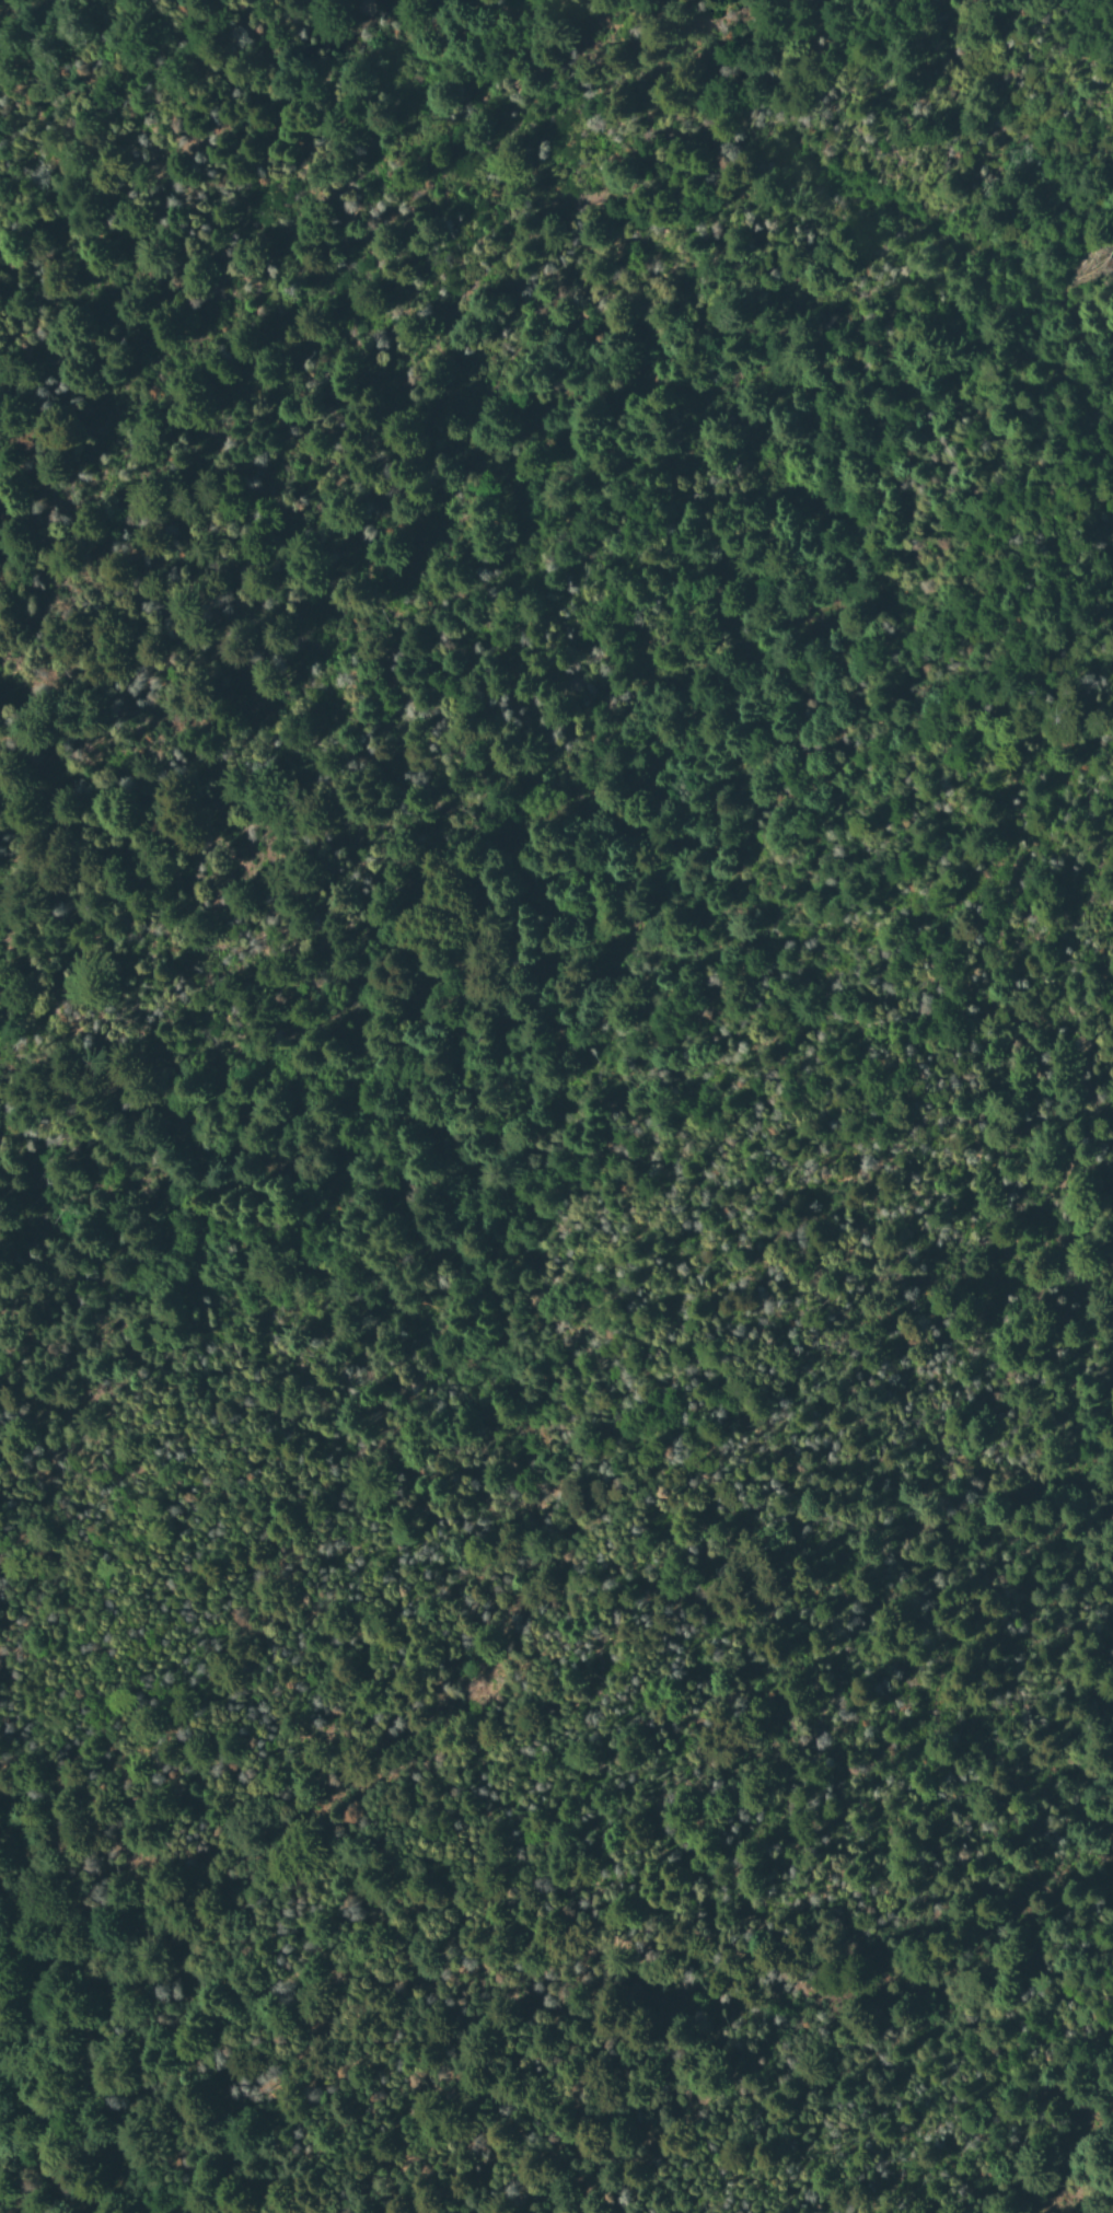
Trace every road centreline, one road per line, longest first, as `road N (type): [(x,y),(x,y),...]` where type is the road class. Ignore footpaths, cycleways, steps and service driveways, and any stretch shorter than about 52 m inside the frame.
road 1 (track): [(0,2065),(135,2212)]

